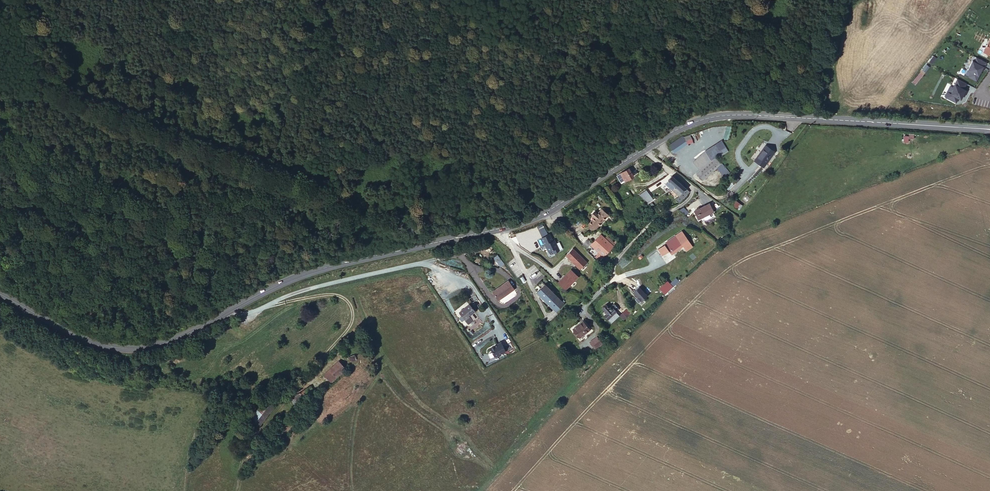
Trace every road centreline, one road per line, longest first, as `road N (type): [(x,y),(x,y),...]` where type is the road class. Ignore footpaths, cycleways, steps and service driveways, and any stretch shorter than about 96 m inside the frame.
road 1 (tertiary): [(0,294),(95,342),(136,348),(169,341),(314,270),(526,222),(689,122),(759,114),(980,128)]

